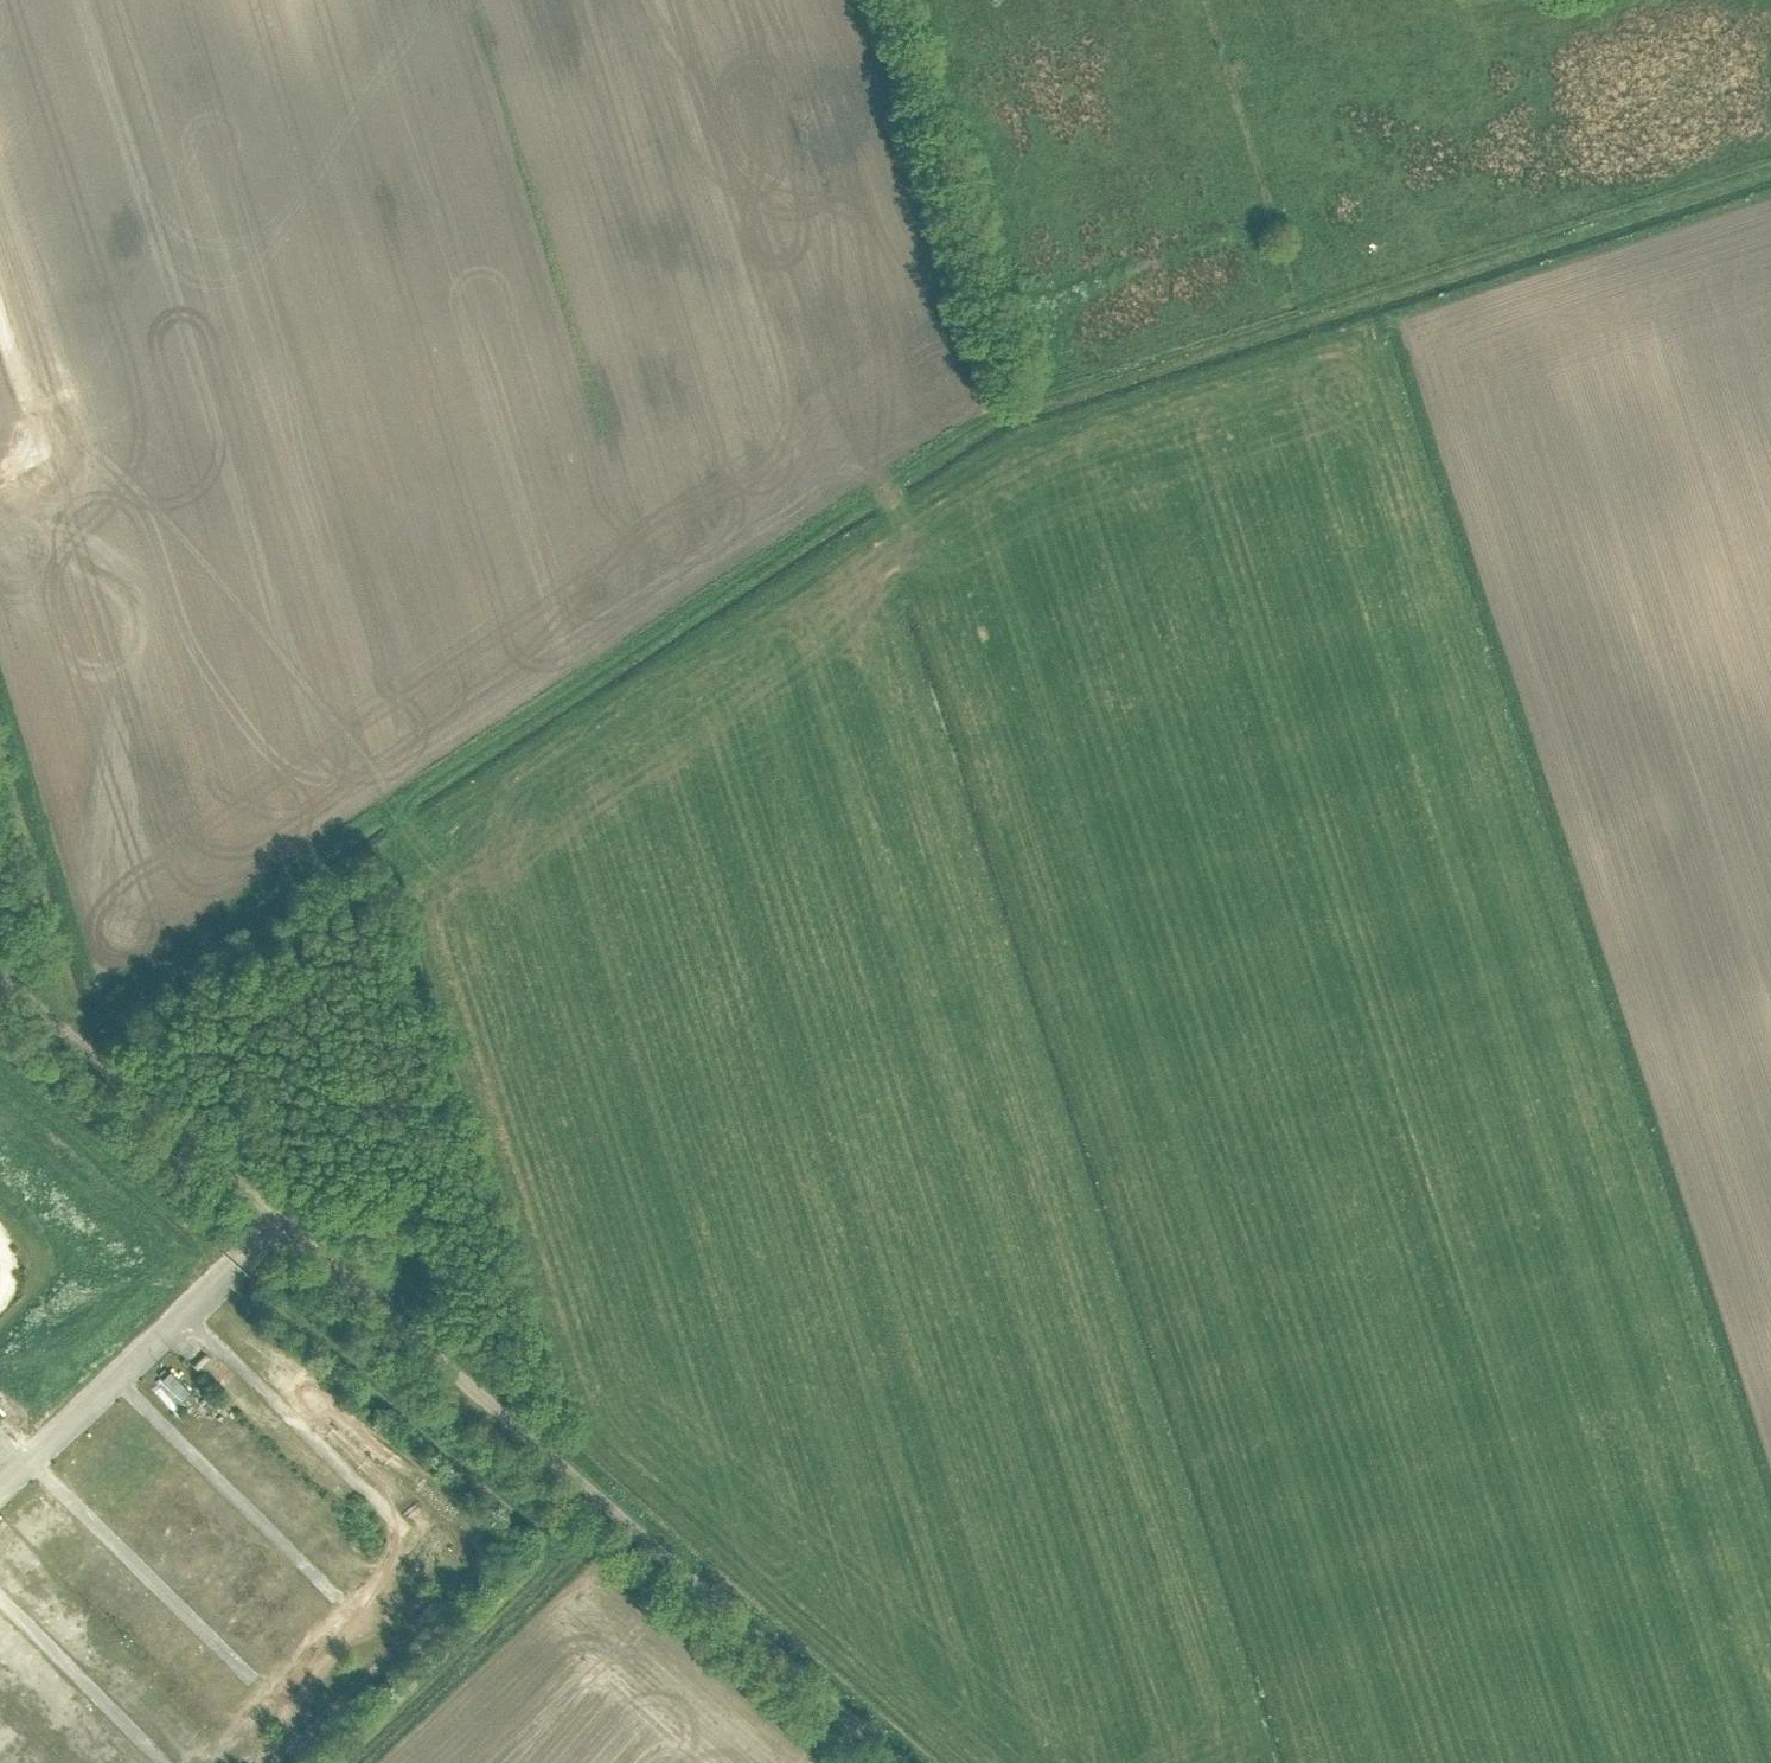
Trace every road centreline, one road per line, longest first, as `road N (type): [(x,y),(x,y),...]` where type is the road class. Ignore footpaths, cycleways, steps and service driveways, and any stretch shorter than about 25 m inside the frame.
road 1 (unclassified): [(902,1762),(0,974)]
road 2 (track): [(0,464),(20,439),(24,405),(0,318)]

